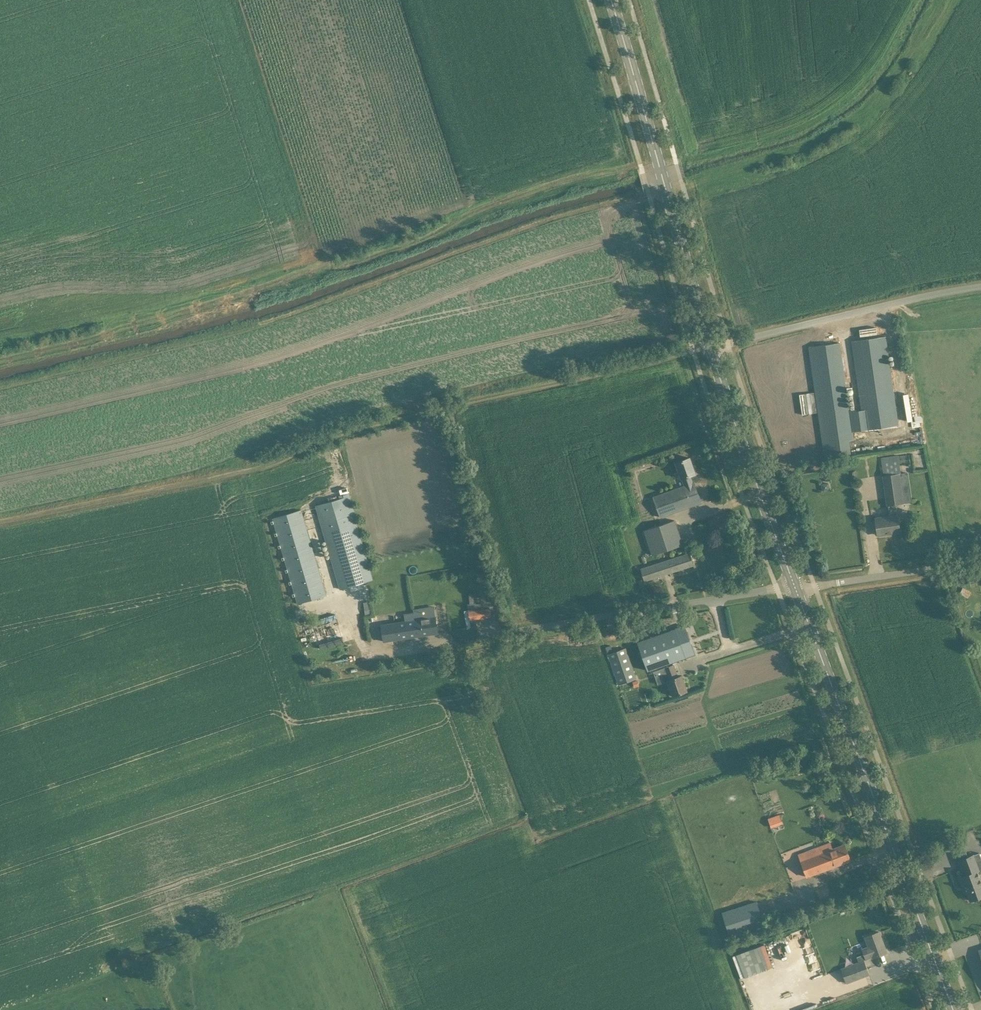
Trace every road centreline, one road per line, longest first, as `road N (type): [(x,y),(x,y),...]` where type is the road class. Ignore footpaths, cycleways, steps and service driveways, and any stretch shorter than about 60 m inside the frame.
road 1 (track): [(0,519),(285,458),(358,425),(694,351)]
road 2 (secondary): [(952,1009),(795,589)]
road 3 (secondary): [(712,348),(611,0)]
road 4 (unclassified): [(795,589),(473,640)]
road 5 (unclassified): [(980,286),(728,344)]
road 6 (secondary): [(795,589),(712,348)]
road 7 (unclassified): [(795,589),(980,561)]

